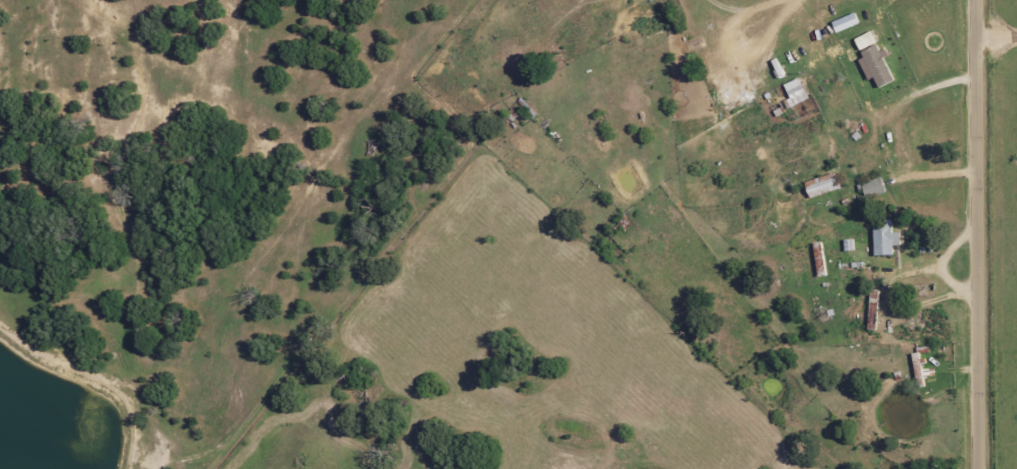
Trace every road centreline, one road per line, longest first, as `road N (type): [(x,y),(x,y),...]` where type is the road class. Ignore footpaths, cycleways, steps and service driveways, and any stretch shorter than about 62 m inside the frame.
road 1 (residential): [(975,468),(975,0)]

